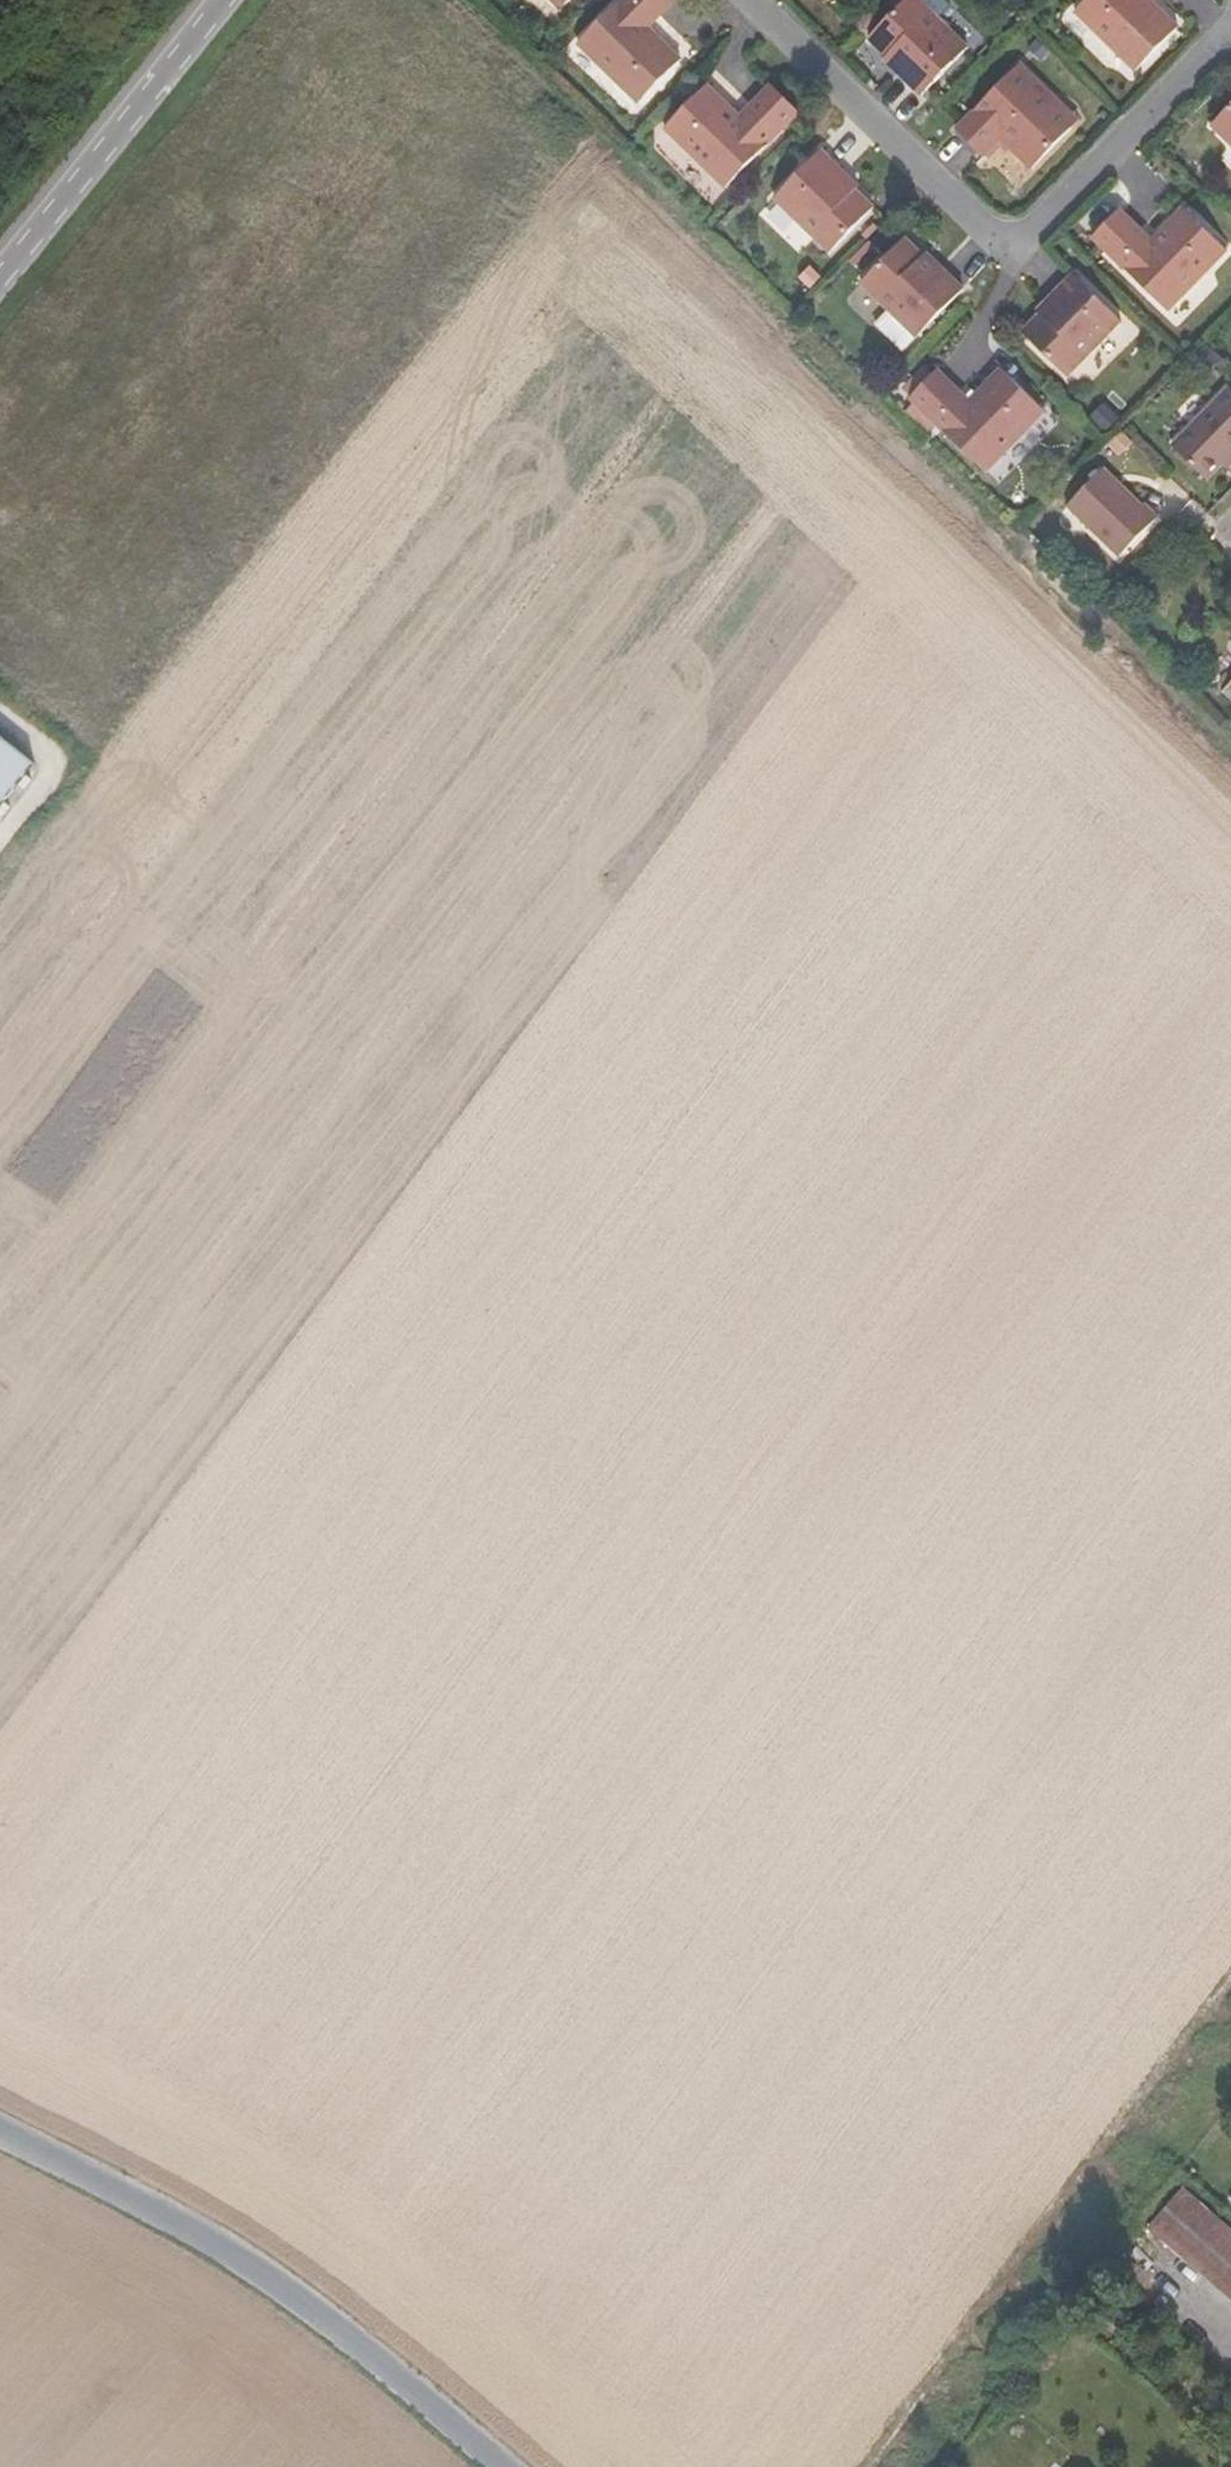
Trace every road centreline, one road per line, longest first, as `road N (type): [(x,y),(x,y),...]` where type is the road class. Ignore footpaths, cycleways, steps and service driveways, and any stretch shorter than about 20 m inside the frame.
road 1 (residential): [(750,0),(984,230),(1009,238),(1035,229),(1230,32)]
road 2 (tertiary): [(503,2466),(338,2328),(220,2244),(0,2129)]
road 3 (unclassified): [(220,0),(0,274)]
road 4 (track): [(0,713),(42,745),(53,771),(0,833)]

